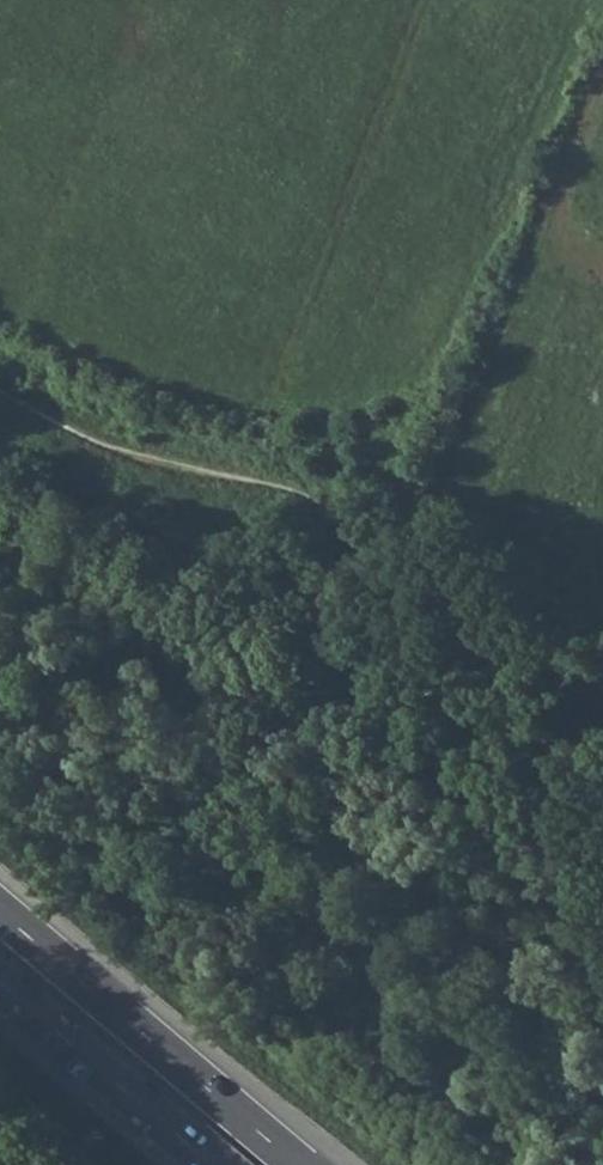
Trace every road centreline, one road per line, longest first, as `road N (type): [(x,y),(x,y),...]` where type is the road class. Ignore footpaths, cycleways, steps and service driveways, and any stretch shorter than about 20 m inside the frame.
road 1 (trunk): [(302,1164),(0,909)]
road 2 (trunk): [(0,985),(212,1164)]
road 3 (track): [(602,99),(567,181),(570,225),(589,255),(602,261)]

